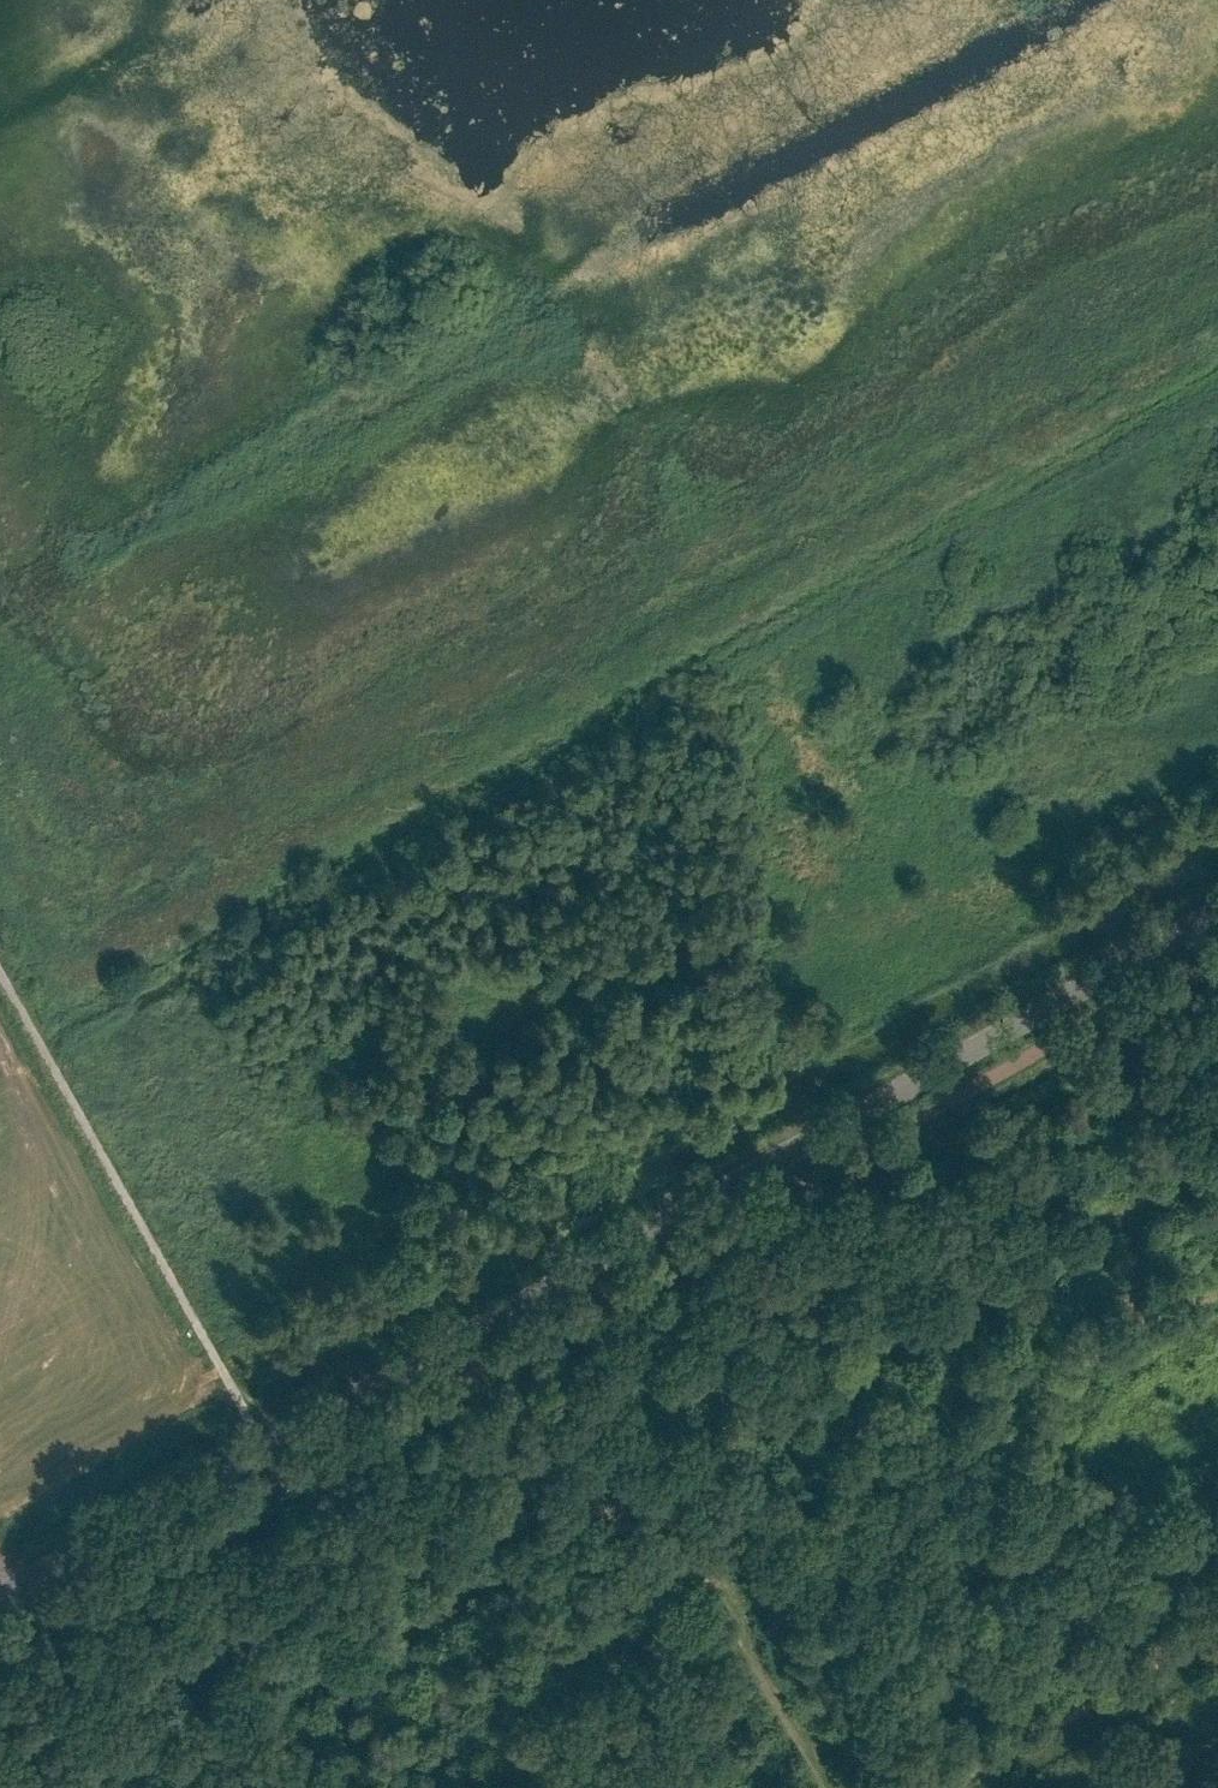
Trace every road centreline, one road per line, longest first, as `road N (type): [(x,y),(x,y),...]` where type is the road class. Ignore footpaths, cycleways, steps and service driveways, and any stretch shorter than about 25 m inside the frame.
road 1 (secondary): [(0,1596),(1217,906)]

